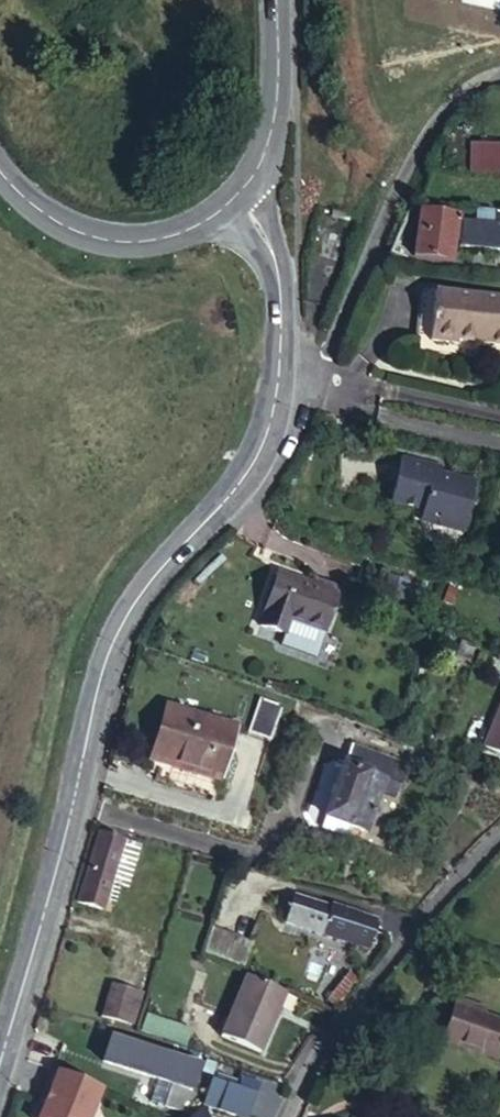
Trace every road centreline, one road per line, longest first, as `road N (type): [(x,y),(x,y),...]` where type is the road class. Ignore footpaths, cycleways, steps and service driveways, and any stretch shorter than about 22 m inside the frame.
road 1 (tertiary): [(0,1045),(122,615),(253,460),(275,377)]
road 2 (residential): [(499,73),(453,91),(275,377)]
road 3 (residential): [(499,839),(350,1012),(291,1116)]
road 4 (tertiary): [(0,168),(34,209),(74,233),(150,237),(208,218),(235,199)]
road 5 (tertiary): [(235,199),(251,181),(276,109),(278,0)]
road 6 (tertiary): [(275,377),(274,263),(264,229),(235,199)]

